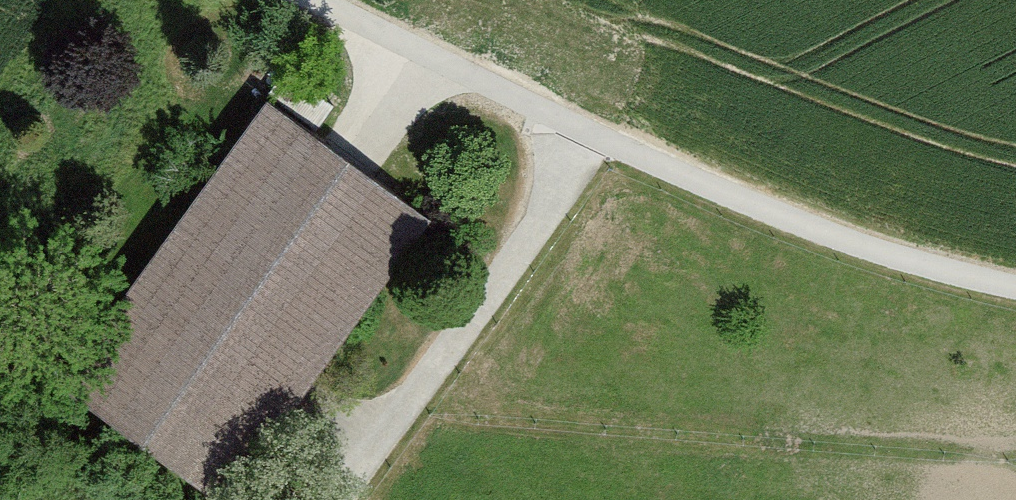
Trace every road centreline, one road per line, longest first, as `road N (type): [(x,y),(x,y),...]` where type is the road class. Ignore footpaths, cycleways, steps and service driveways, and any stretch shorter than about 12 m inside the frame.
road 1 (track): [(1015,285),(958,274),(593,137),(320,0)]
road 2 (track): [(340,499),(593,137)]

